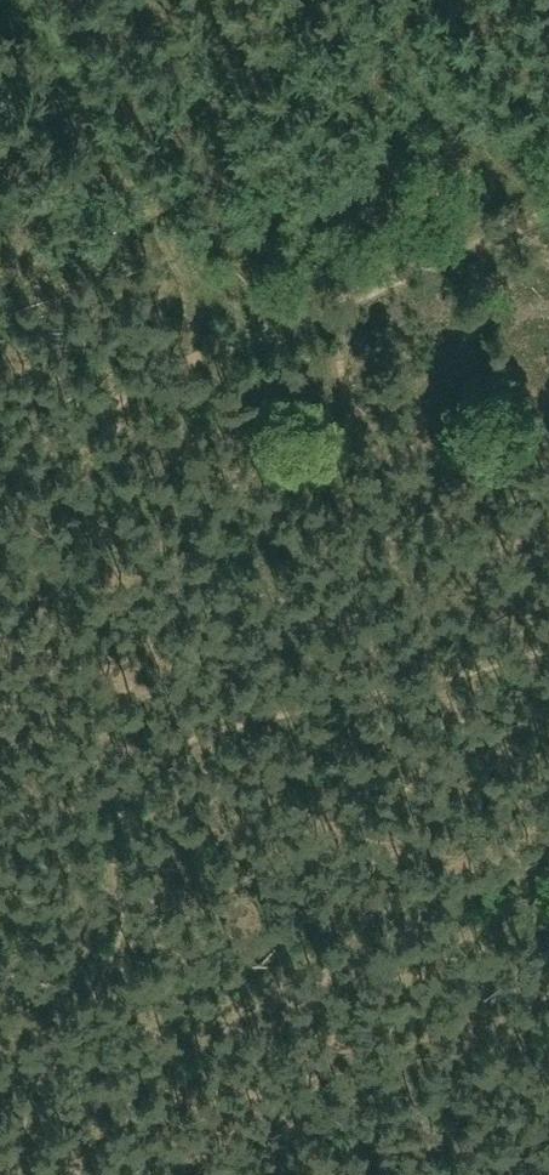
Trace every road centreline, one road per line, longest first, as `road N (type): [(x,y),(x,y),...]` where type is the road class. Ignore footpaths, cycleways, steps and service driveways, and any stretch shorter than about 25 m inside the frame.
road 1 (track): [(0,501),(222,373),(548,224)]

